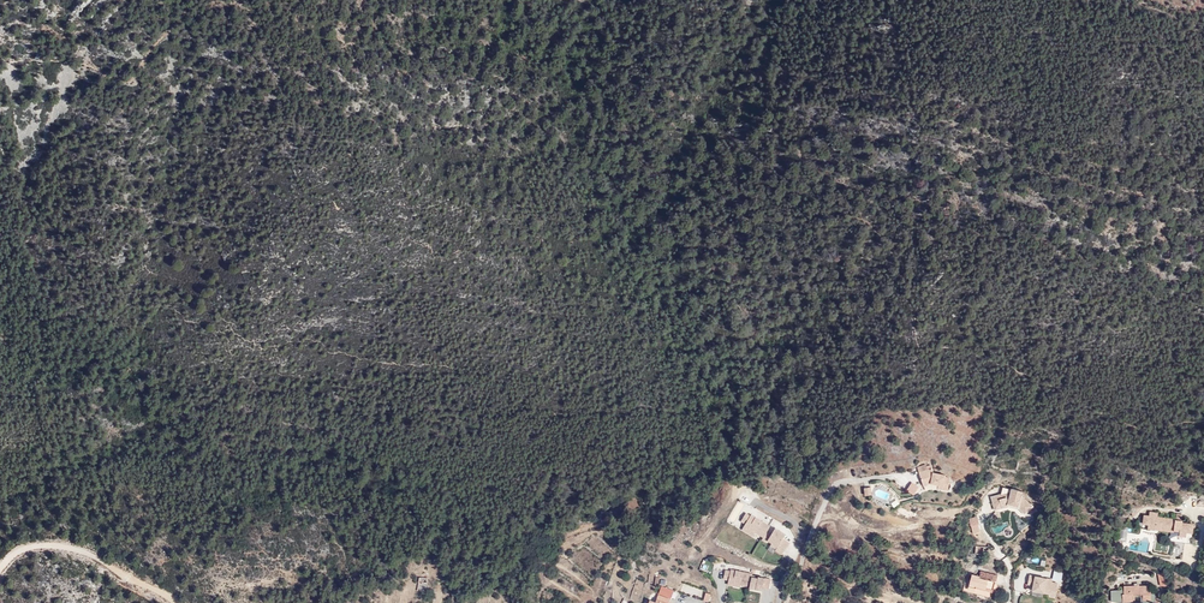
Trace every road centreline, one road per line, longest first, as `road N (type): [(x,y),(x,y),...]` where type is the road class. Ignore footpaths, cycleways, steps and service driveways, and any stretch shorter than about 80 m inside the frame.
road 1 (track): [(0,569),(31,549),(72,551),(172,602)]

